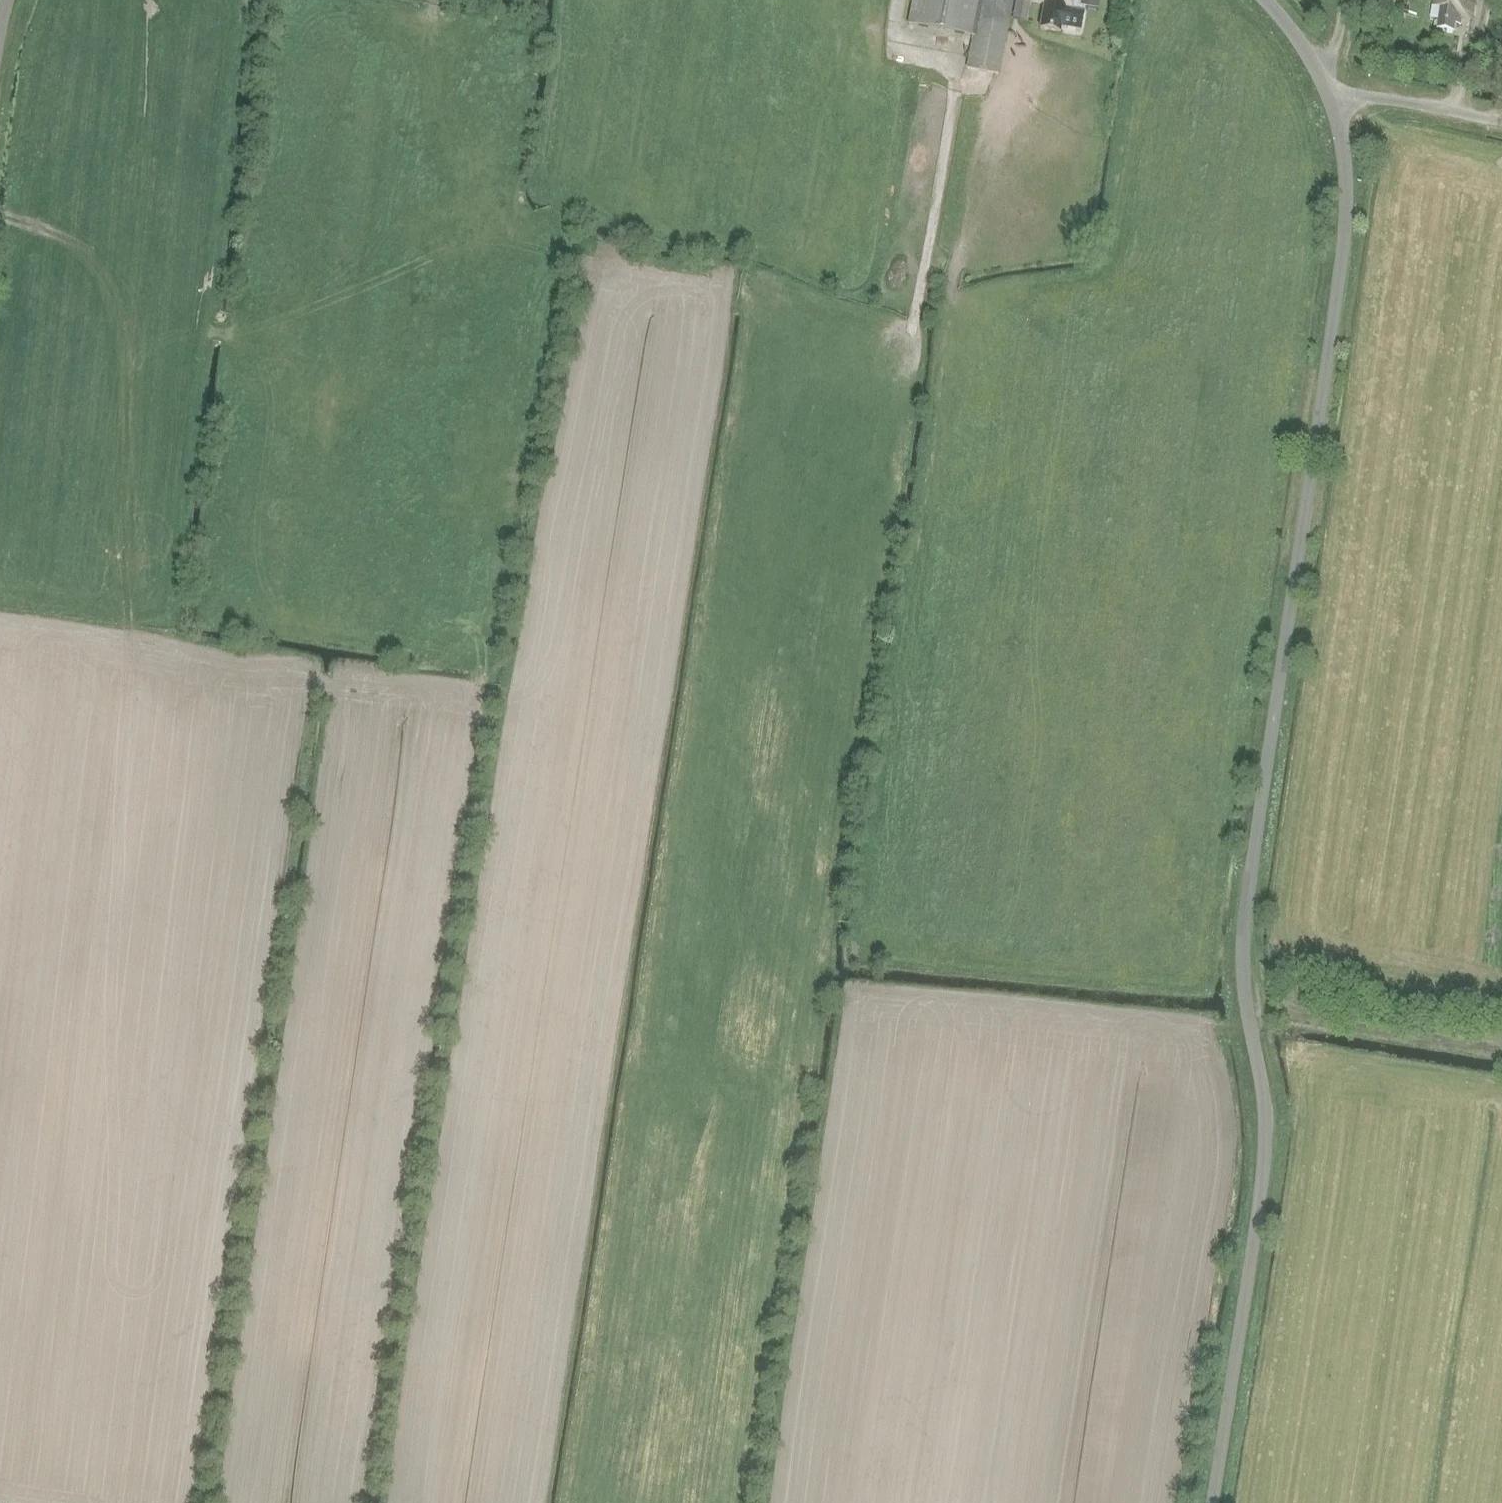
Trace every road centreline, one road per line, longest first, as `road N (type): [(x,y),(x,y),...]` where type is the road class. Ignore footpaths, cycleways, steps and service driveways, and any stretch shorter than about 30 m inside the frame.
road 1 (unclassified): [(1214,1502),(1267,1148),(1244,924),(1349,215),(1337,104)]
road 2 (unclassified): [(1501,121),(1380,98),(1337,104)]
road 3 (unclassified): [(1265,0),(1337,104)]

